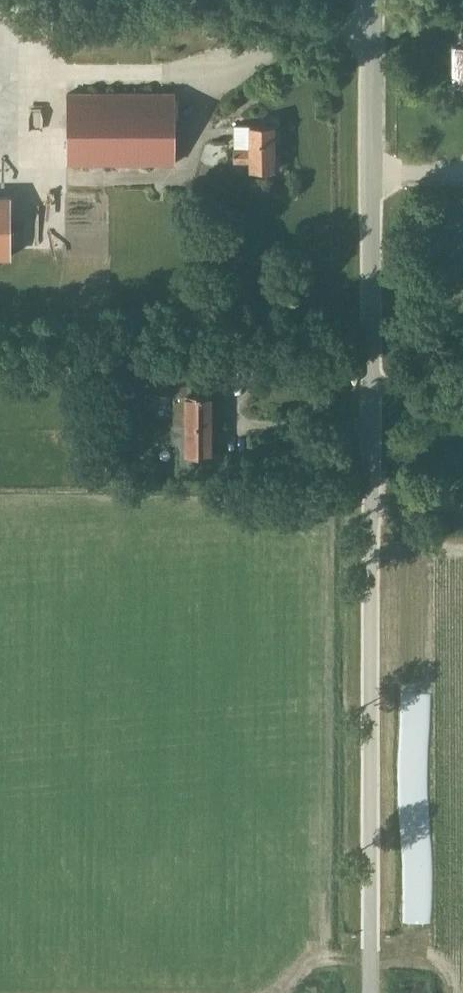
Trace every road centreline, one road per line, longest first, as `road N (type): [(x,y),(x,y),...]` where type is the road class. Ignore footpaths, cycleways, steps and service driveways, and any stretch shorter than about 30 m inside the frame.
road 1 (unclassified): [(371,992),(371,0)]

